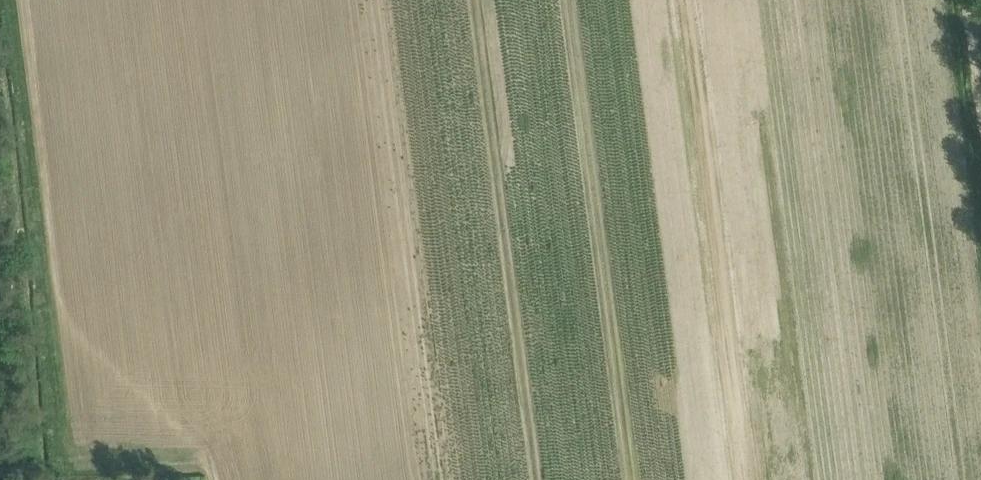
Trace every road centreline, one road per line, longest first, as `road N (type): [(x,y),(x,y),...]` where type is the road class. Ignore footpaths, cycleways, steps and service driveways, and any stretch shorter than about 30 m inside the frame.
road 1 (track): [(953,0),(980,207)]

